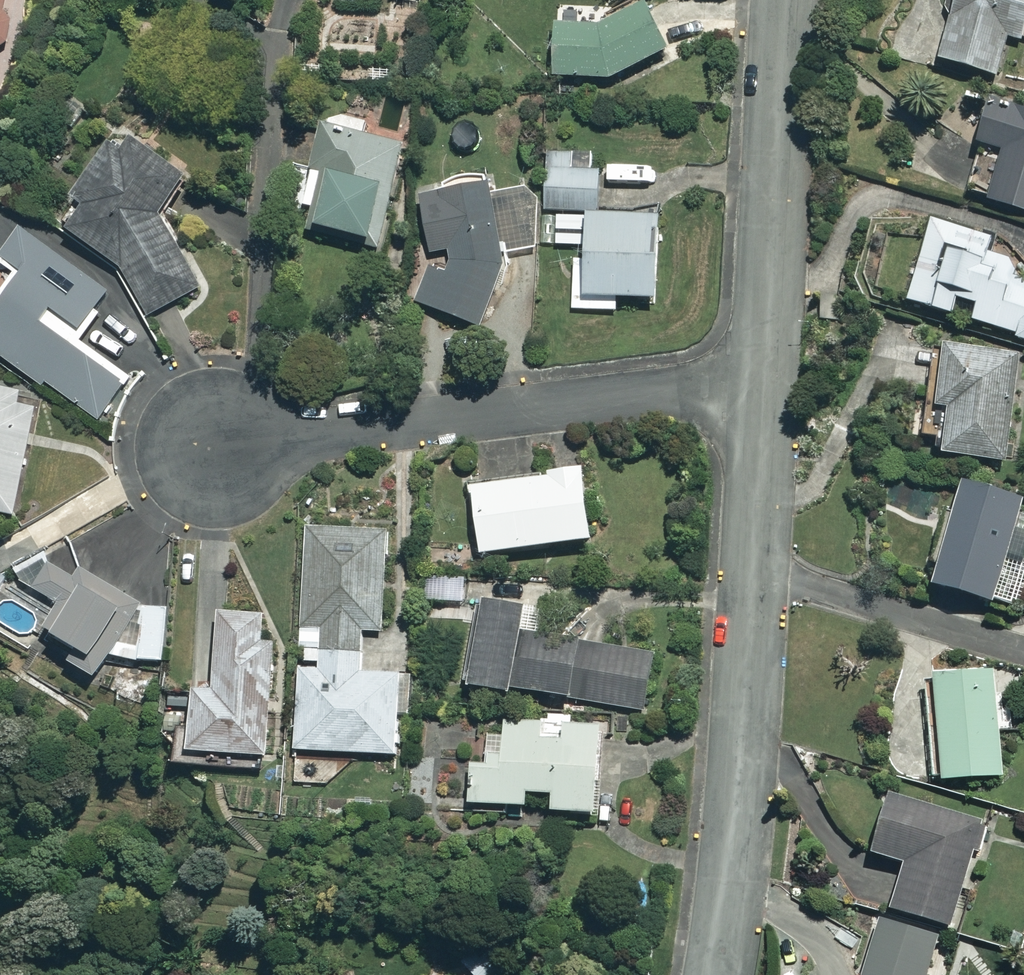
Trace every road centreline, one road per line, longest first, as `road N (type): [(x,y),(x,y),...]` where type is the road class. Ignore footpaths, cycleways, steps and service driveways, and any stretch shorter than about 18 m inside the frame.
road 1 (residential): [(717,974),(741,787),(760,385)]
road 2 (residential): [(760,385),(208,438)]
road 3 (residential): [(760,385),(782,0)]

